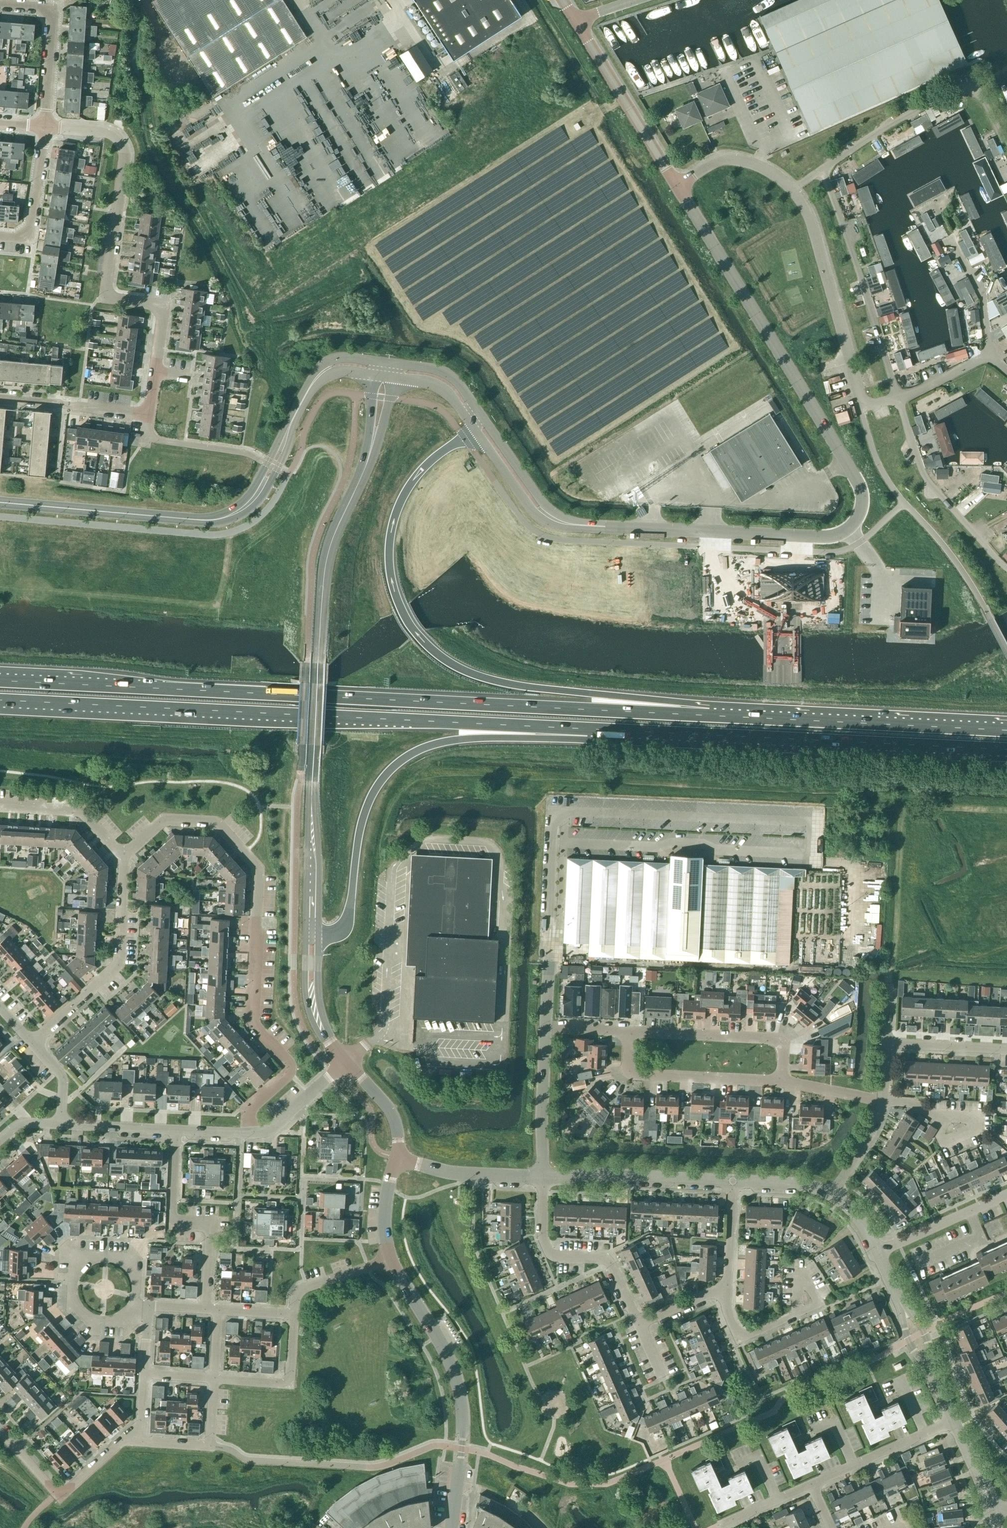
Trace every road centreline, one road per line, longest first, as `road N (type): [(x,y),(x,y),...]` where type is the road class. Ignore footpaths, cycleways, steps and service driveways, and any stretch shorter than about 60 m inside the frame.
road 1 (trunk): [(712,716),(0,681)]
road 2 (unclassified): [(678,186),(859,482),(862,508),(847,531),(823,537),(590,526)]
road 3 (trunk): [(0,700),(589,729)]
road 4 (trunk): [(712,716),(660,700),(496,683),(441,657),(419,638),(391,580),(394,519),(426,465),(474,430)]
road 5 (residential): [(125,855),(164,820),(217,823),(258,872),(256,1022),(291,1063),(291,1074),(250,1110),(250,1134)]
road 6 (trunk): [(589,729),(1006,750)]
road 7 (trunk): [(319,933),(344,926),(368,804),(401,761),(442,742),(589,729)]
road 8 (residential): [(155,372),(161,309),(119,301),(109,291),(122,141),(110,131),(44,126)]
road 9 (trunk): [(1006,729),(712,716)]
road 10 (tertiary): [(451,1527),(462,1403),(450,1360),(392,1261)]
road 11 (unclassified): [(898,398),(862,400),(814,229),(791,190)]
road 12 (tertiary): [(384,363),(342,357),(317,368),(251,493),(215,520)]
road 13 (residential): [(1006,158),(967,83),(946,88),(823,171)]
road 14 (residential): [(898,398),(823,171)]
road 15 (tertiary): [(215,520),(241,516),(262,498),(321,382),(341,371),(372,375)]
road 16 (residential): [(33,1043),(118,959),(125,855)]
road 17 (tertiary): [(371,448),(329,549),(318,661)]
road 18 (tertiary): [(215,520),(0,503)]
road 19 (residential): [(205,1309),(208,1225),(174,1222),(178,1131)]
road 20 (residential): [(639,1324),(612,1263),(548,1251),(543,1176)]
road 21 (residential): [(1006,568),(933,488),(898,398)]
road 22 (unclassified): [(678,186),(577,23)]
road 23 (unclassified): [(734,1182),(543,1176)]
road 24 (residential): [(783,1083),(783,1050),(769,1039),(629,1033)]
road 25 (residential): [(783,1083),(642,1075),(629,1063),(629,1033)]
road 26 (residential): [(139,1442),(126,1442),(56,1494),(0,1431)]
road 27 (unclassified): [(953,1420),(877,1254)]
road 28 (track): [(891,983),(899,807)]
road 29 (unclassified): [(590,526),(548,508),(477,410)]
road 30 (residential): [(0,7),(52,13),(44,126)]
road 31 (unclassified): [(474,430),(541,520),(590,526)]
road 32 (unclassified): [(543,1176),(461,1174),(396,1158)]
road 33 (unclassified): [(543,1176),(545,1028)]
road 34 (tertiary): [(312,807),(318,661)]
road 35 (residential): [(0,804),(78,809),(125,855)]
road 36 (residential): [(213,1380),(287,1385),(293,1316)]
road 37 (residential): [(877,1254),(1006,1195)]
road 38 (residential): [(139,1442),(210,1446),(213,1380)]
road 39 (residential): [(0,239),(30,230),(44,126)]
road 40 (residential): [(136,1307),(134,1273),(115,1258),(88,1260),(77,1270),(74,1303)]
road 41 (unclassified): [(791,190),(739,159),(709,165),(678,186)]
road 42 (tertiary): [(319,933),(312,807)]
road 43 (tertiary): [(312,807),(306,933)]
road 44 (residential): [(293,1316),(295,1292),(392,1261)]
road 45 (unclassified): [(347,1061),(274,1127),(250,1134)]
road 46 (residential): [(986,358),(977,288),(950,245)]

